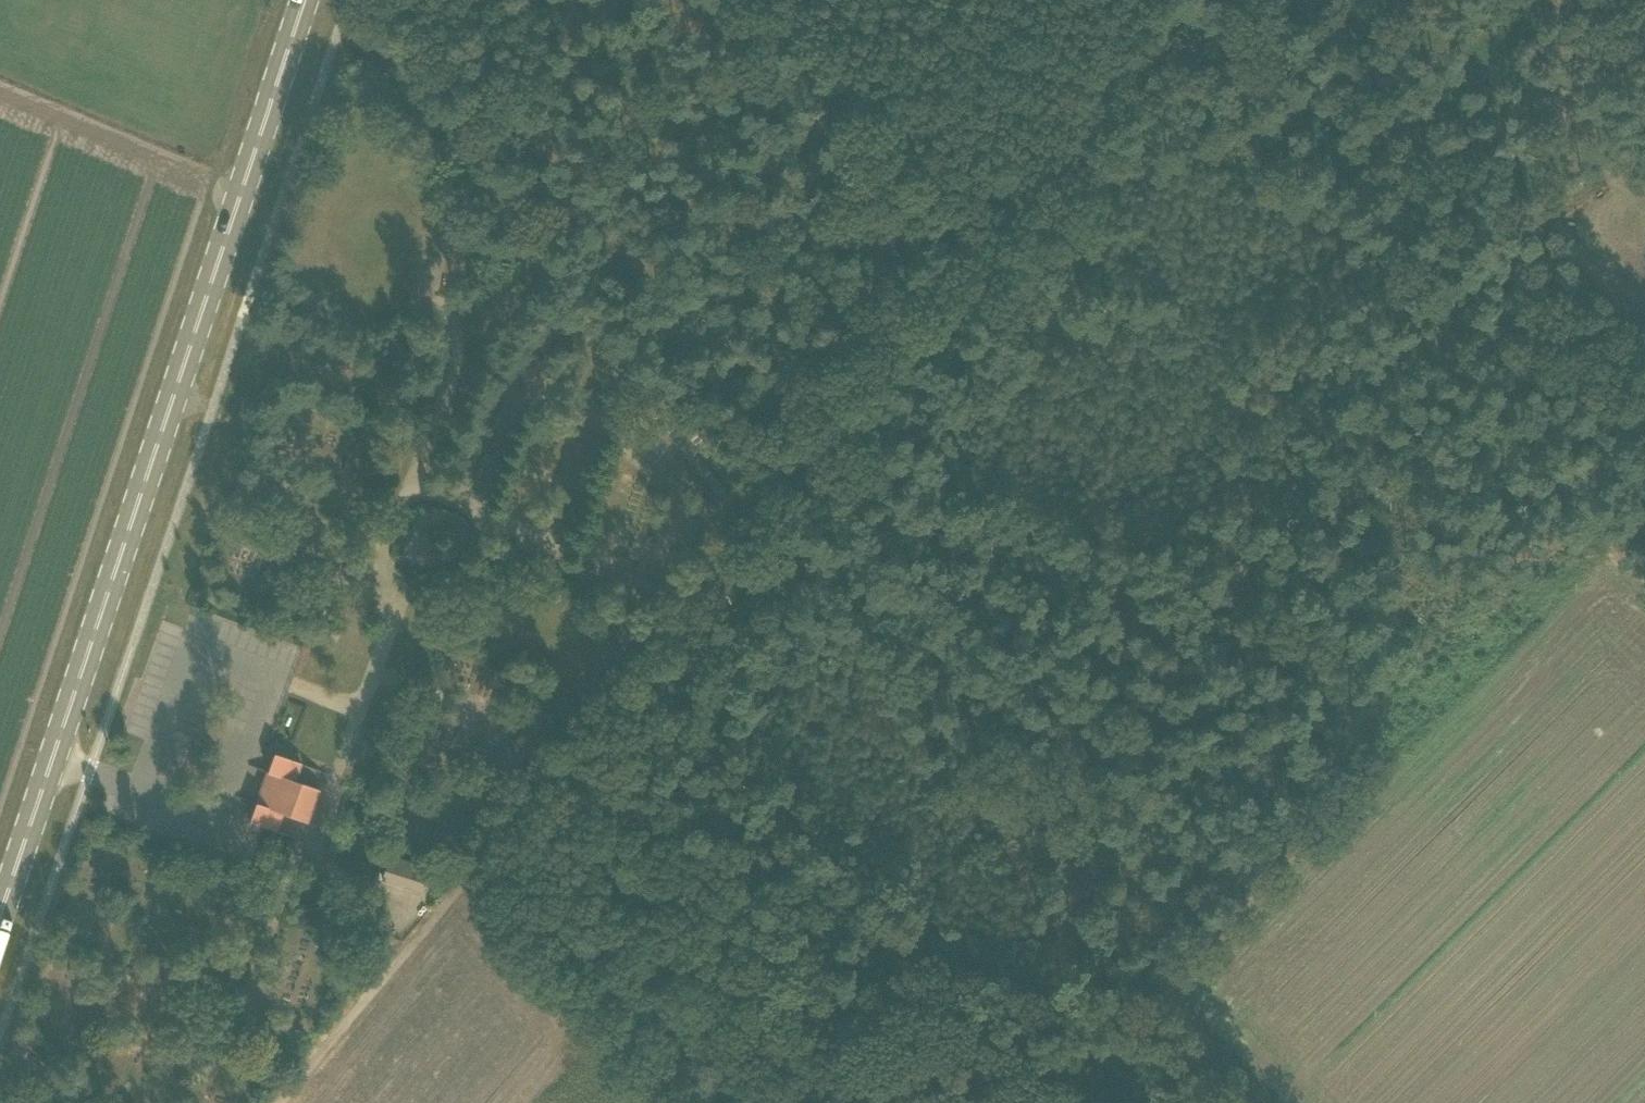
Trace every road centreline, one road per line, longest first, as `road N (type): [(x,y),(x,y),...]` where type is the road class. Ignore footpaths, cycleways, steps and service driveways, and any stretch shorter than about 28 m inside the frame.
road 1 (track): [(1205,0),(658,630),(279,1102)]
road 2 (primary): [(0,915),(306,0)]

